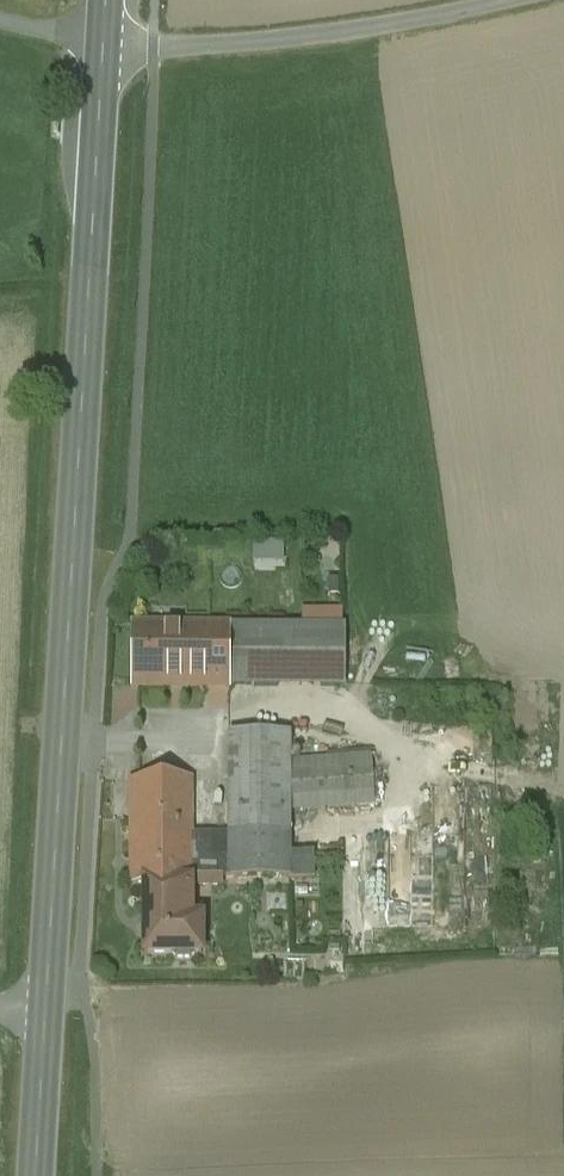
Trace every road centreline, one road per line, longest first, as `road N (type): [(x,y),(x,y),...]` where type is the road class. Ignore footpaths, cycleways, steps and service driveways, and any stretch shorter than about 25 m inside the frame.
road 1 (primary): [(46,1008),(103,42)]
road 2 (unclassified): [(507,0),(300,39),(154,49),(103,42)]
road 3 (primary): [(36,1175),(46,1008)]

